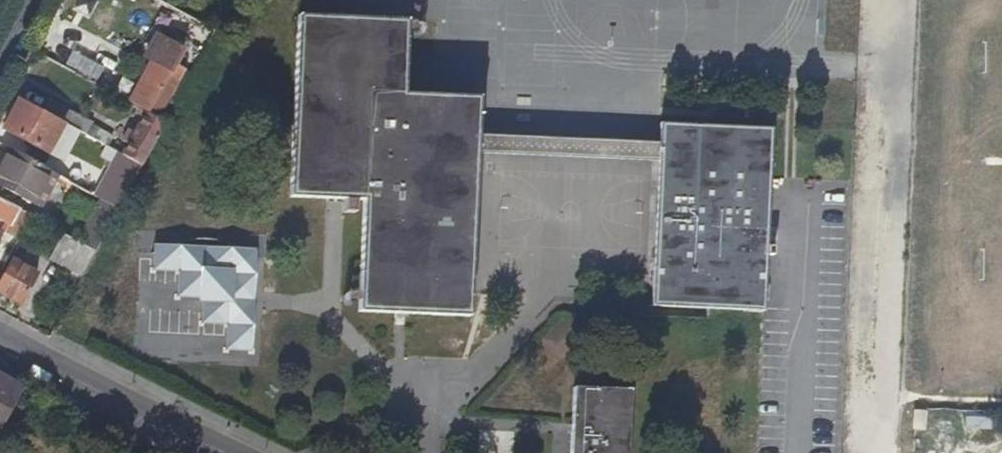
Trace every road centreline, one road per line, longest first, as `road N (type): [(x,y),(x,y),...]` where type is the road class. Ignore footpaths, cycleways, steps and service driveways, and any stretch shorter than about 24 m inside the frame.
road 1 (residential): [(0,338),(225,452)]

